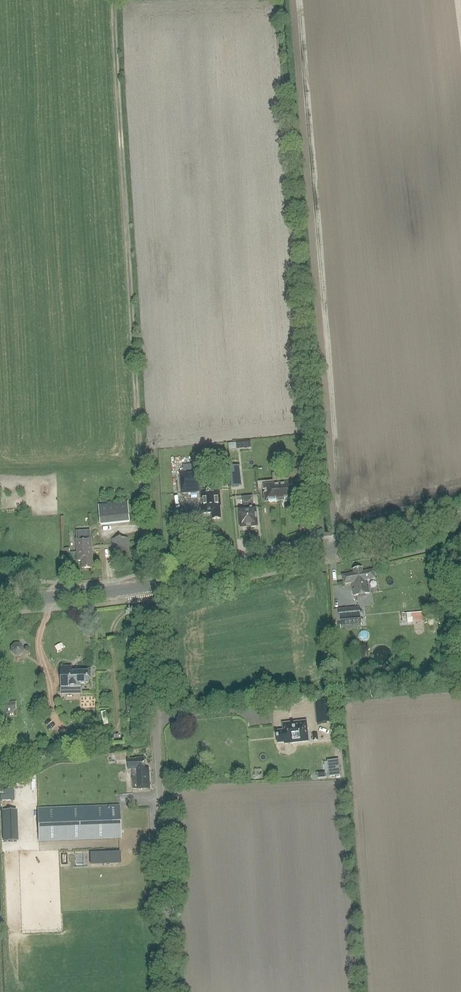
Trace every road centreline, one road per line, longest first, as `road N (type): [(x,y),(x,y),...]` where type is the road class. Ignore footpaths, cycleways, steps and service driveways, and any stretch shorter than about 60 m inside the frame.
road 1 (track): [(115,0),(145,570)]
road 2 (unclassified): [(175,991),(147,585)]
road 3 (secondary): [(147,585),(460,516)]
road 4 (track): [(148,598),(113,628),(117,732)]
road 5 (secondary): [(0,602),(147,585)]

